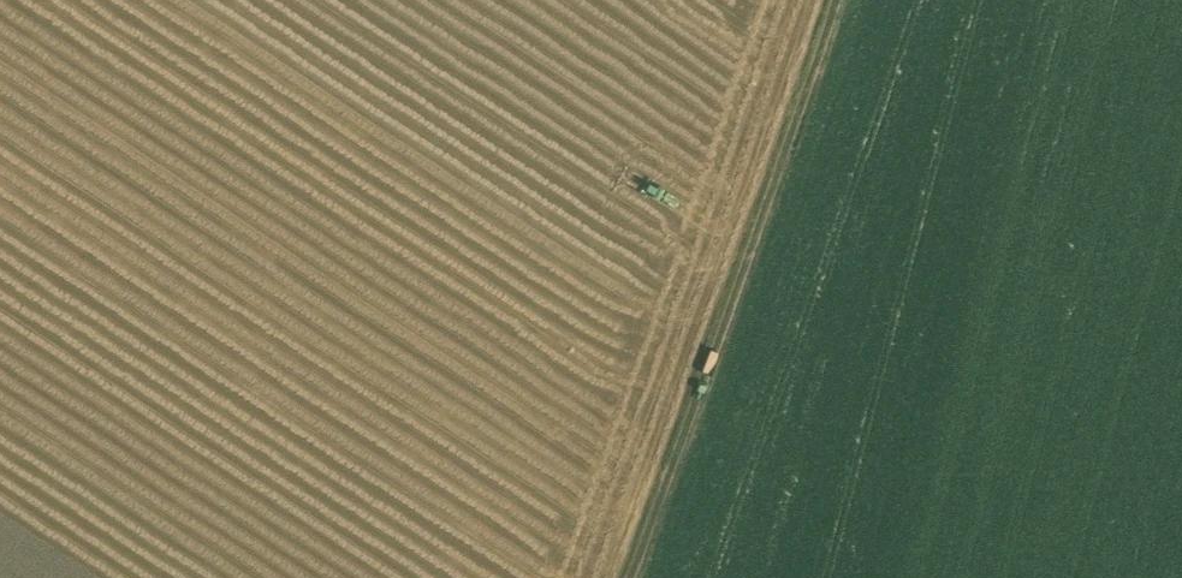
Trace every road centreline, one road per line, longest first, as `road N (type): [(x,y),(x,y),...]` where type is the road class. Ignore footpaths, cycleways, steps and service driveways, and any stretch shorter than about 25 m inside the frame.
road 1 (track): [(630,577),(837,0)]

